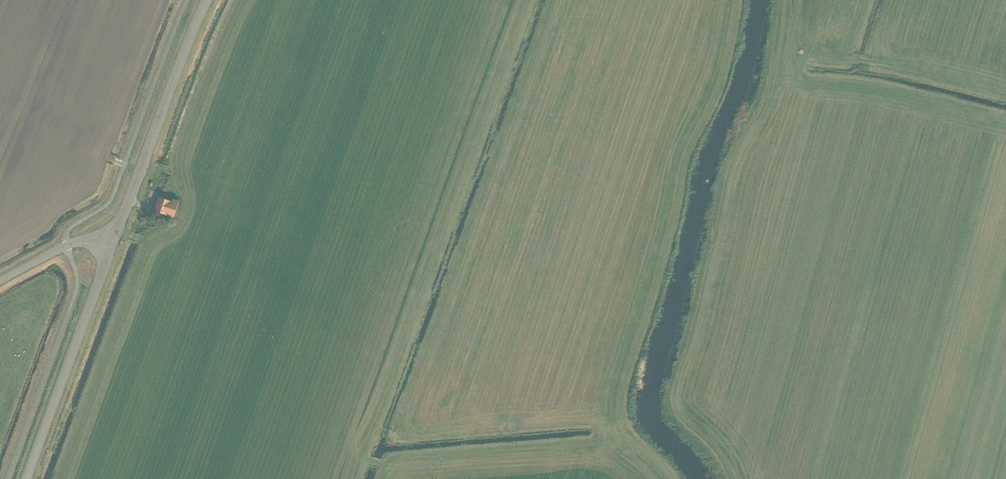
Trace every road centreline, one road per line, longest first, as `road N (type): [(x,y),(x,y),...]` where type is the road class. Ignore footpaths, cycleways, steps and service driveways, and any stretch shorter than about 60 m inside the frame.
road 1 (tertiary): [(114,239),(207,0)]
road 2 (tertiary): [(26,478),(114,239)]
road 3 (unclassified): [(114,239),(67,244),(0,280)]

